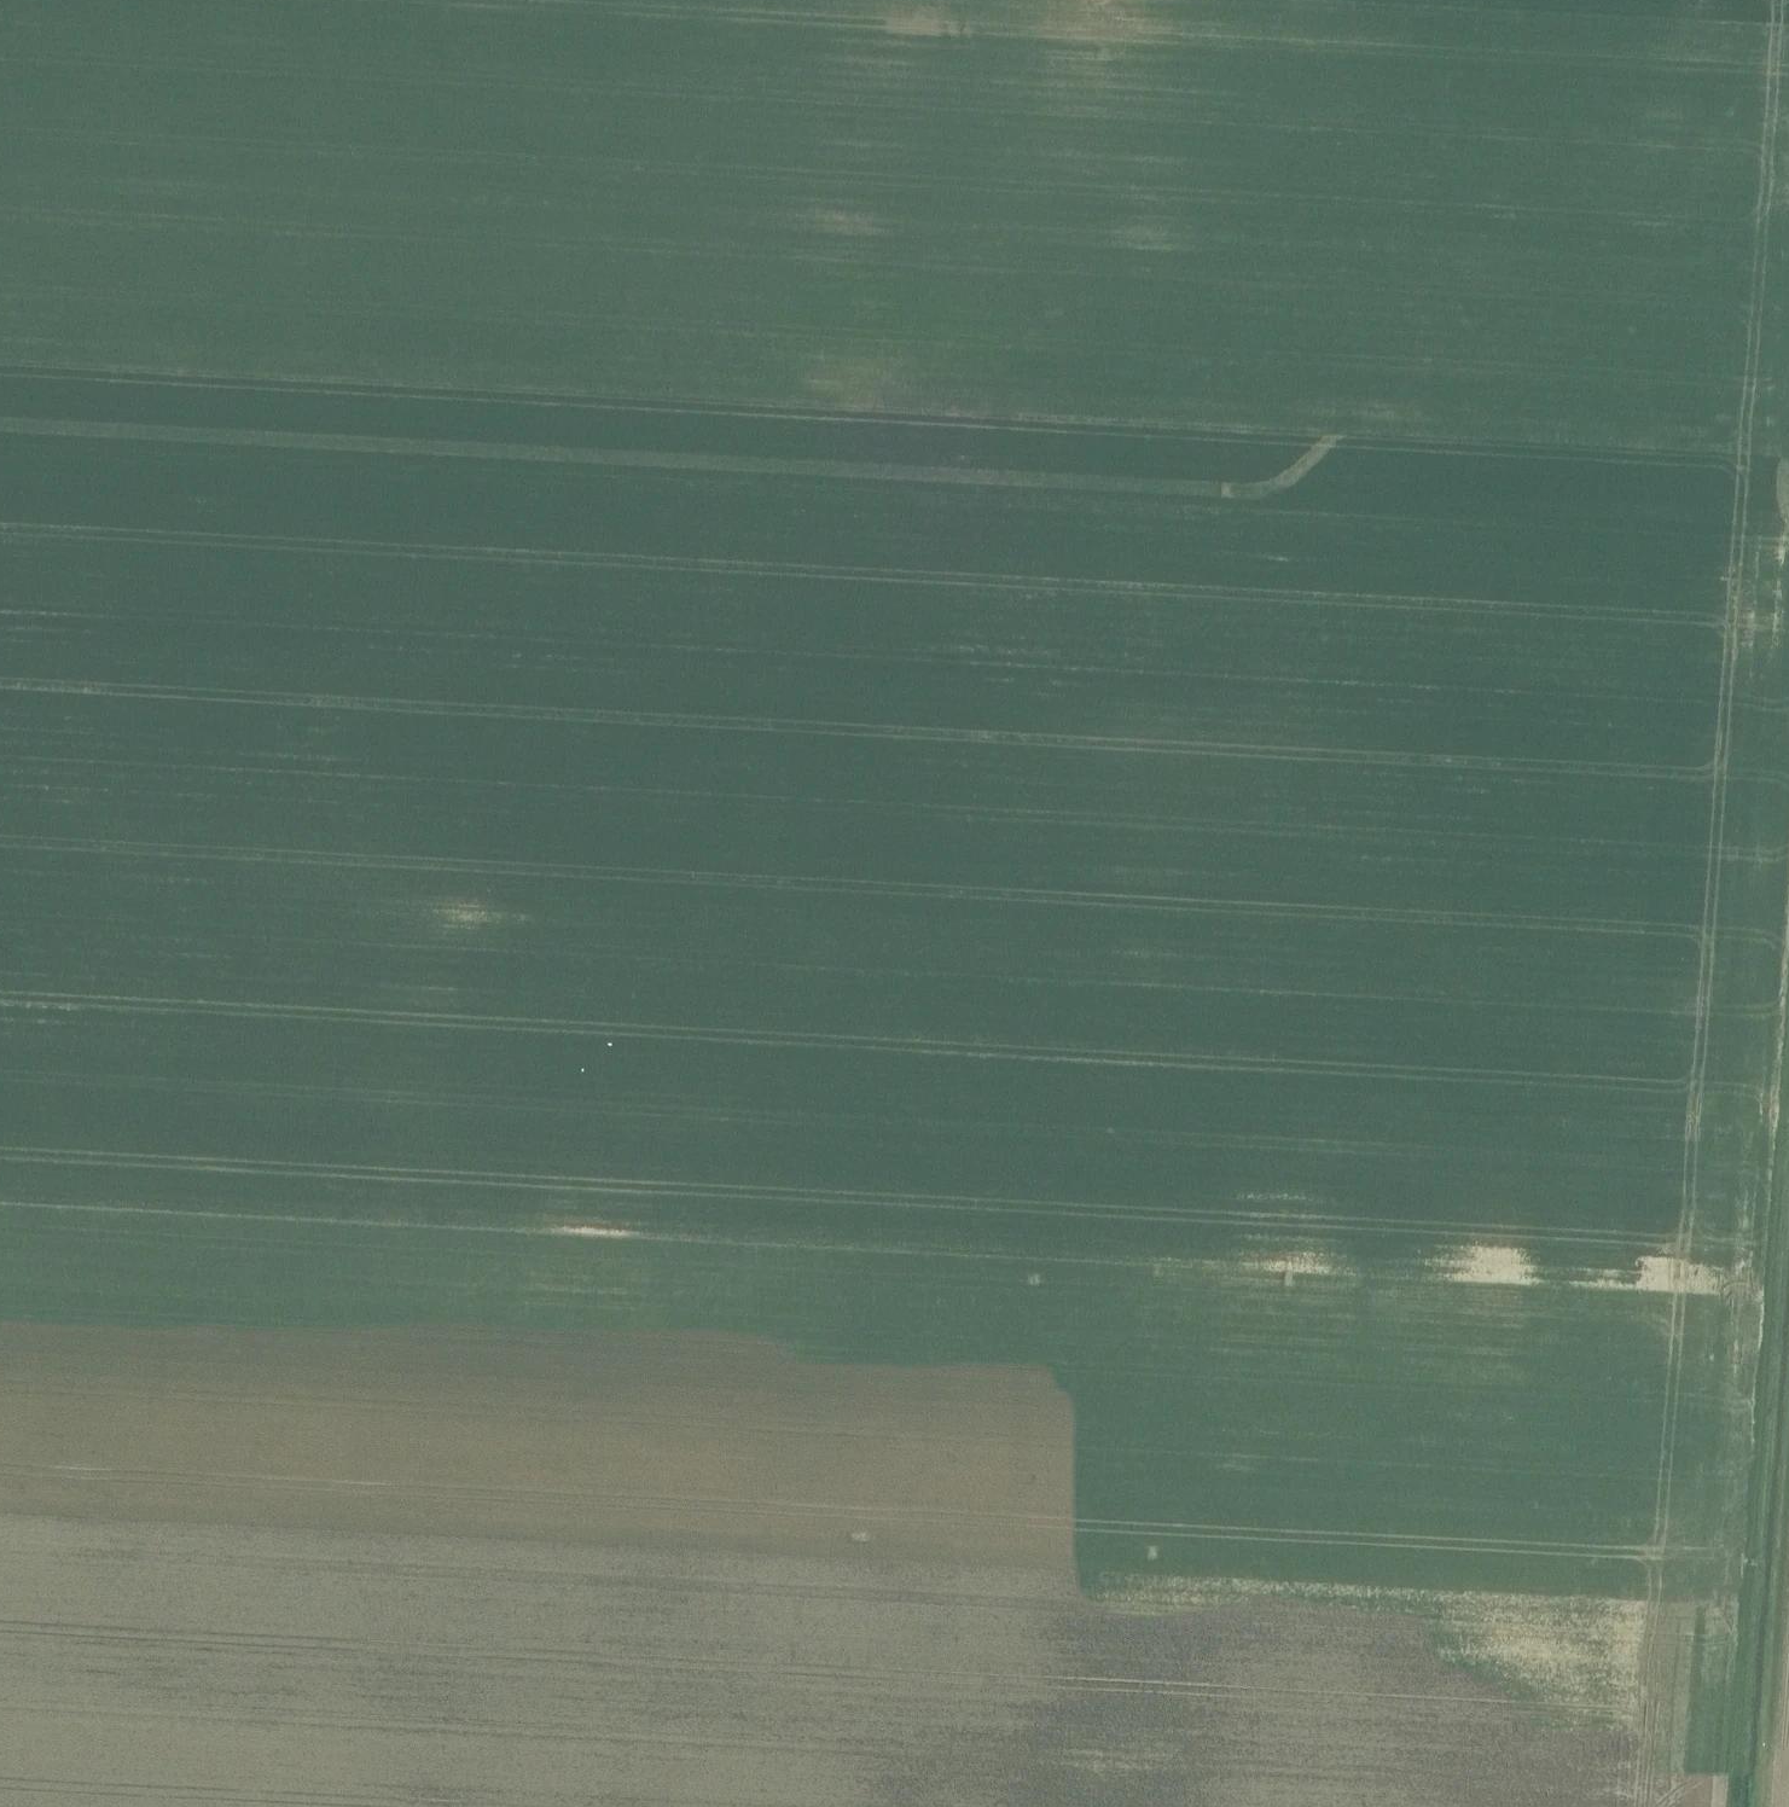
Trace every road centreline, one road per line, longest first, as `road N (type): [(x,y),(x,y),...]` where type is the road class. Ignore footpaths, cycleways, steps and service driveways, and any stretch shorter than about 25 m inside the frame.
road 1 (track): [(1788,1446),(1761,1806)]

